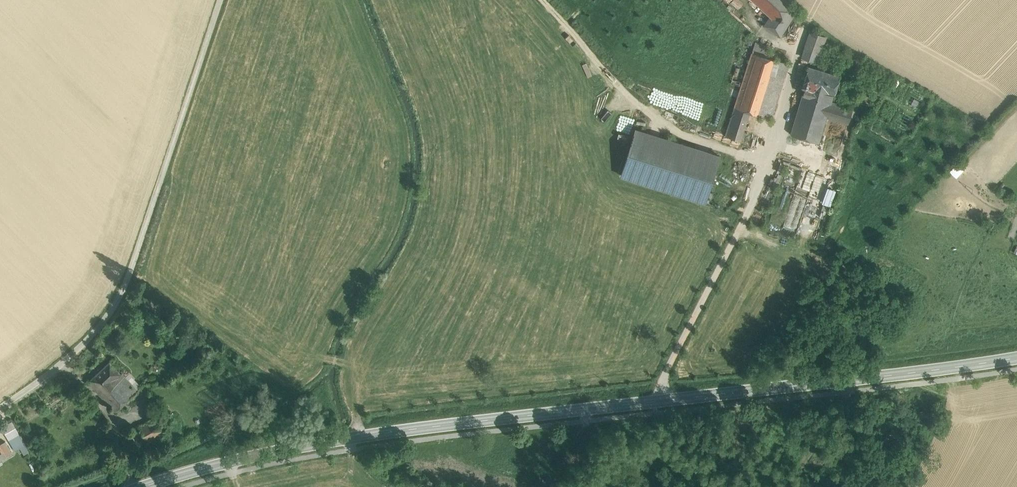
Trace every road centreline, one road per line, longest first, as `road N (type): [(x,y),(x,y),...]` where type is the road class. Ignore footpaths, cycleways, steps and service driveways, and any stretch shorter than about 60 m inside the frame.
road 1 (secondary): [(141,486),(365,435),(1016,357)]
road 2 (unclassified): [(0,407),(60,368),(111,315),(221,0)]
road 3 (track): [(797,66),(767,156),(663,380),(663,400)]
road 4 (track): [(767,156),(652,119),(540,0)]

